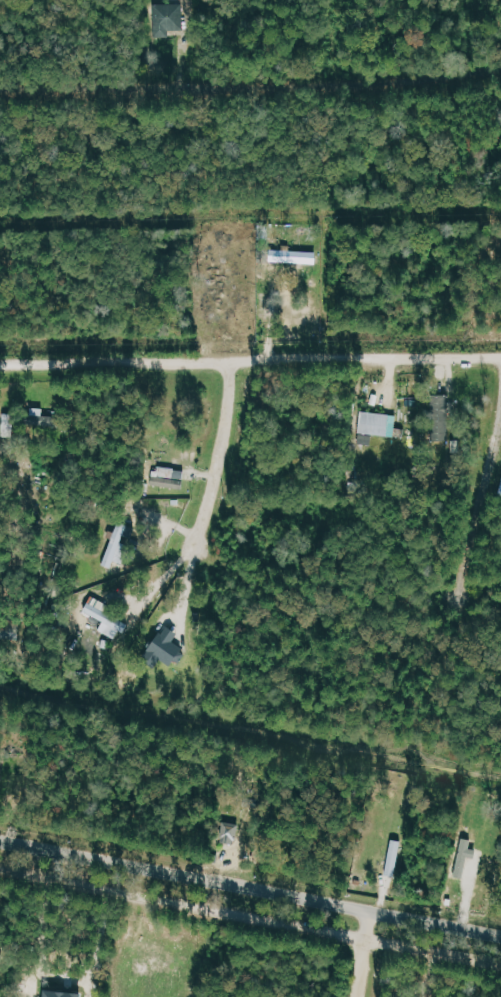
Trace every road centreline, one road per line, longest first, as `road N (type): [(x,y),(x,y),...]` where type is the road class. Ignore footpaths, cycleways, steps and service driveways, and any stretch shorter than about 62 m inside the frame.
road 1 (tertiary): [(0,869),(500,965)]
road 2 (tertiary): [(500,934),(0,838)]
road 3 (residential): [(500,69),(338,85),(0,91)]
road 4 (residential): [(0,365),(500,355)]
road 5 (residential): [(231,362),(227,419),(195,544)]
road 6 (residential): [(500,419),(459,597)]

